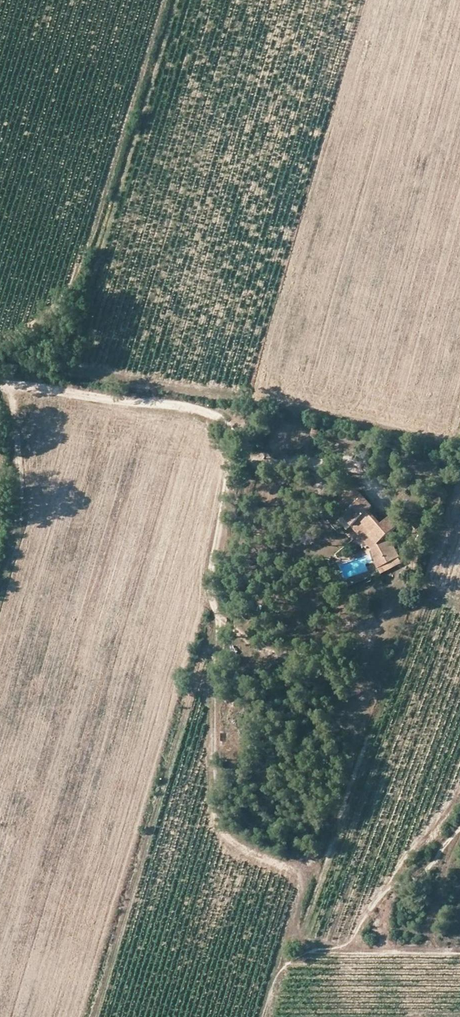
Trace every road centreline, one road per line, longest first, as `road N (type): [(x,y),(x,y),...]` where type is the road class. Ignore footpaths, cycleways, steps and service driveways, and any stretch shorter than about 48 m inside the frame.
road 1 (track): [(0,382),(221,418),(235,433),(236,457),(209,575),(217,612),(277,655),(304,653),(346,623),(372,627)]
road 2 (track): [(265,1016),(300,885),(289,871),(239,850),(217,823),(217,612)]
road 3 (track): [(75,368),(260,397),(446,441),(459,423)]
road 4 (track): [(300,892),(358,741),(372,627)]
road 5 (track): [(0,596),(22,522),(9,385)]
road 6 (track): [(236,457),(364,468),(380,498)]

